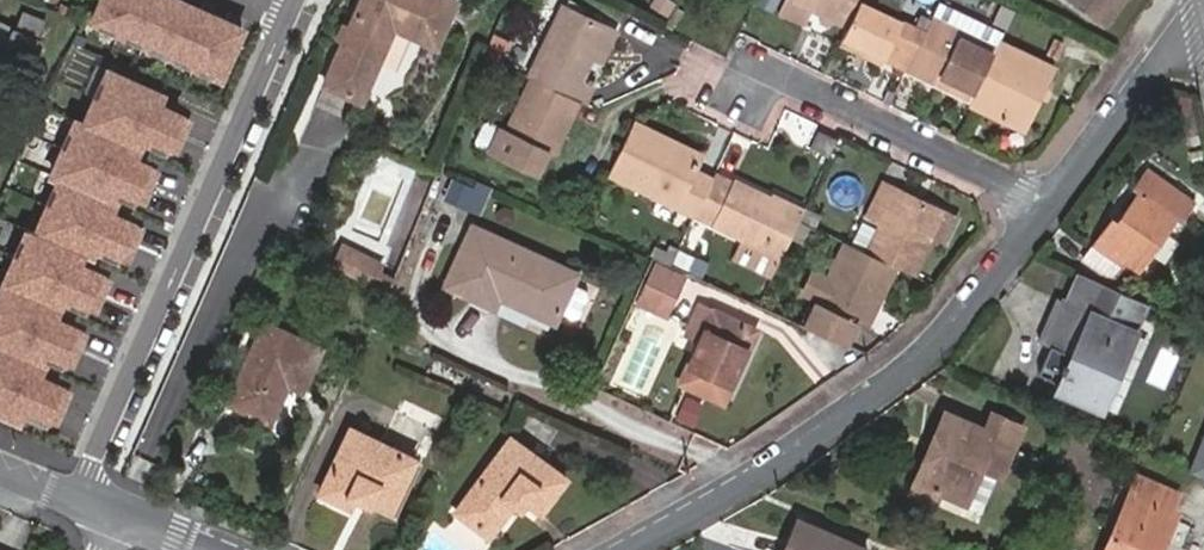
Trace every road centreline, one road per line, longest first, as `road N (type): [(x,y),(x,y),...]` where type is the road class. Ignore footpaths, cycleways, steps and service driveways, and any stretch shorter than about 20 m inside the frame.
road 1 (residential): [(623,549),(755,480),(918,367),(1051,207)]
road 2 (residential): [(309,0),(88,506)]
road 3 (residential): [(1051,207),(765,74)]
road 4 (residential): [(1051,207),(1190,22),(1203,18)]

